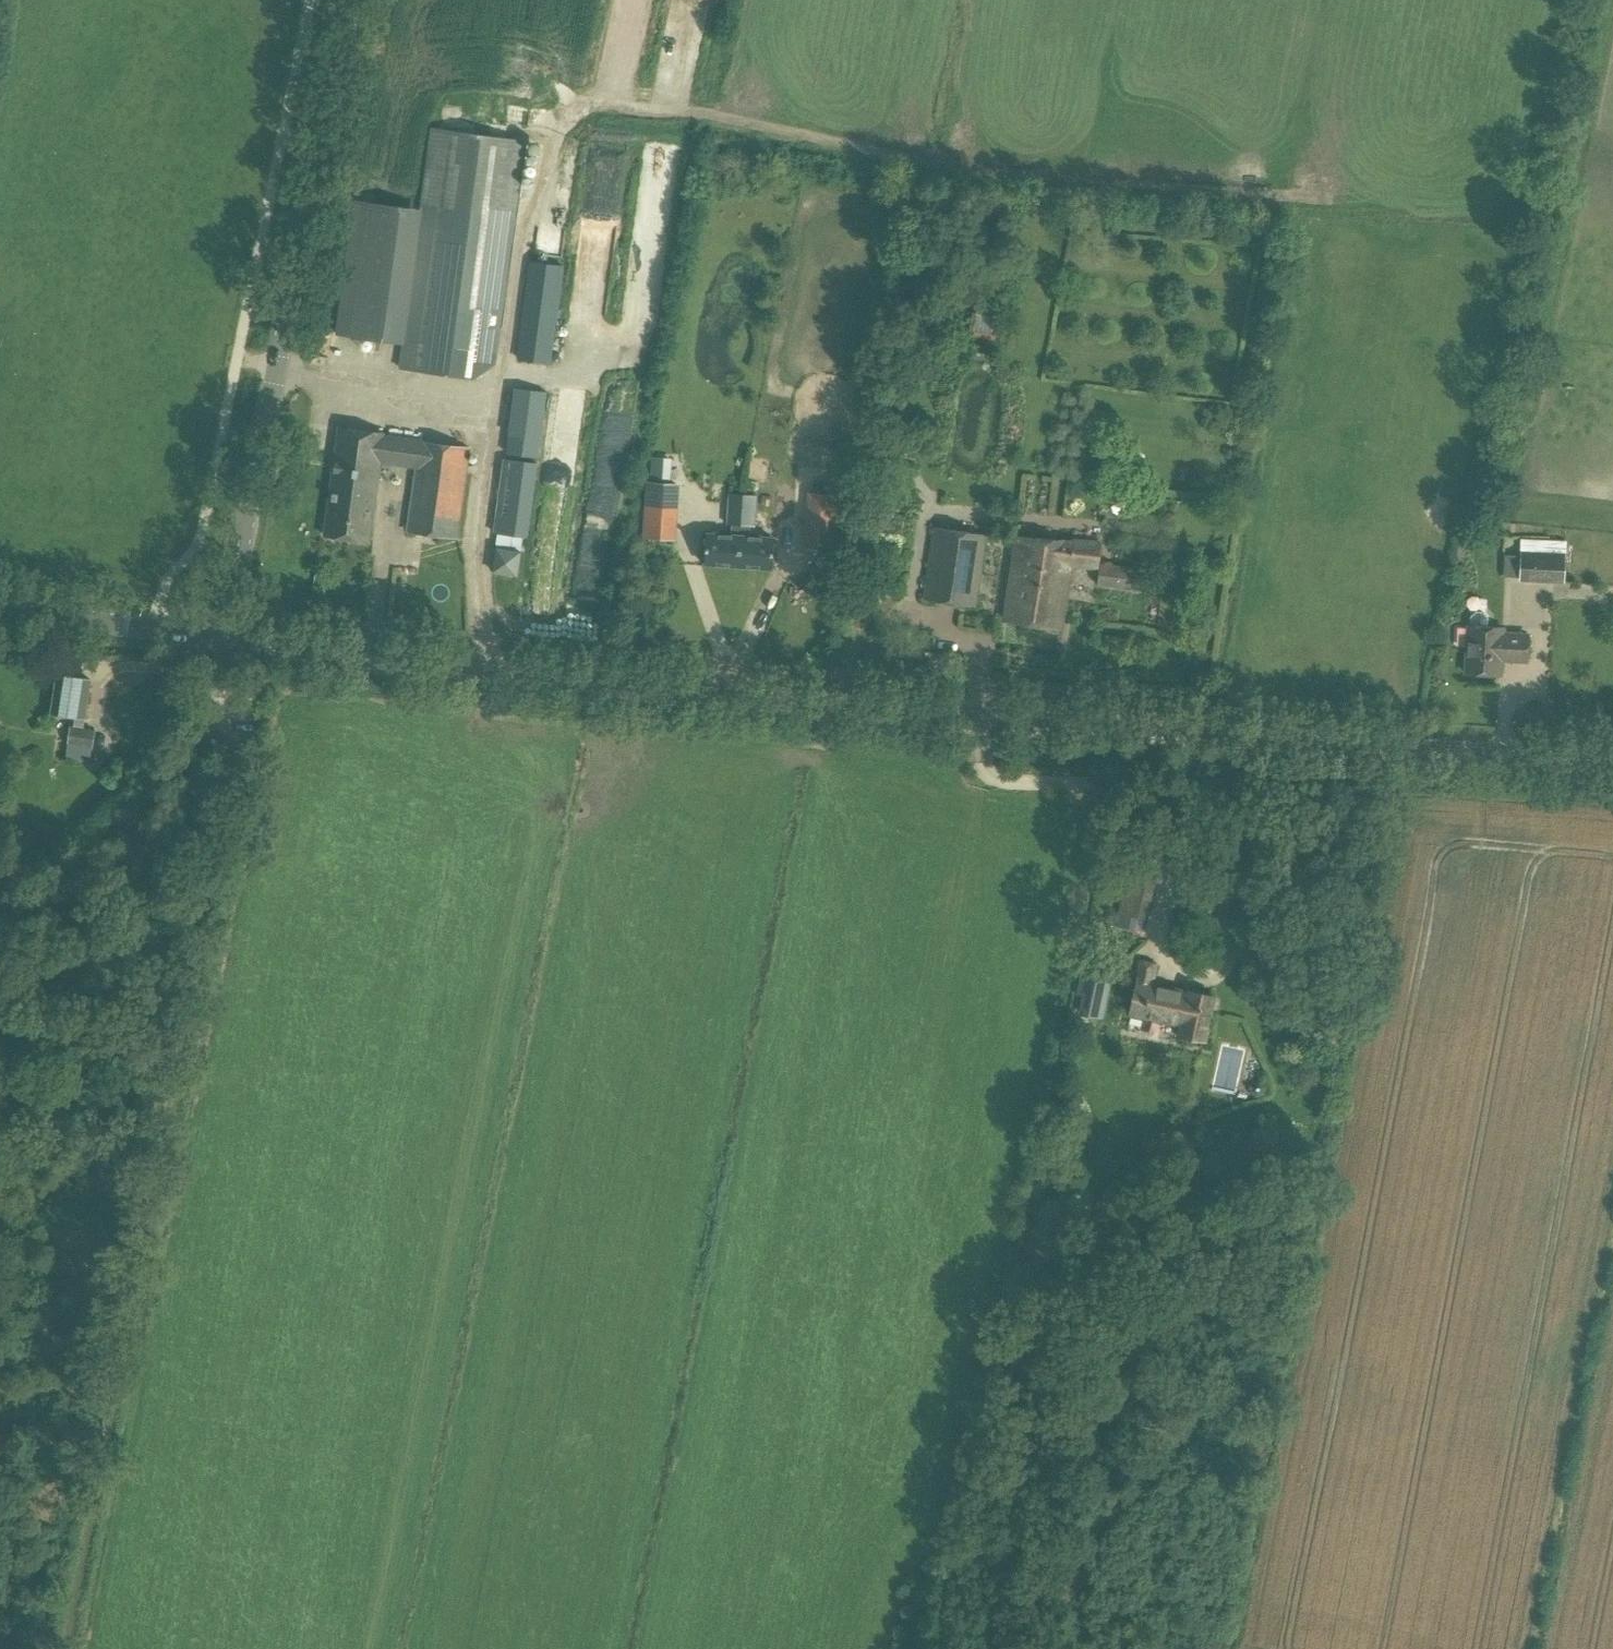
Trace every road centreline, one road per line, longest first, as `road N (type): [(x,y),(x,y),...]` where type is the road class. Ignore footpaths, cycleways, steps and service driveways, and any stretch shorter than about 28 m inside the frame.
road 1 (unclassified): [(1612,760),(948,715),(222,637)]
road 2 (track): [(63,1648),(237,775),(217,670),(222,637)]
road 3 (tertiary): [(222,637),(352,0)]
road 4 (tertiary): [(222,637),(0,603)]
road 5 (track): [(219,682),(127,670),(101,688)]

